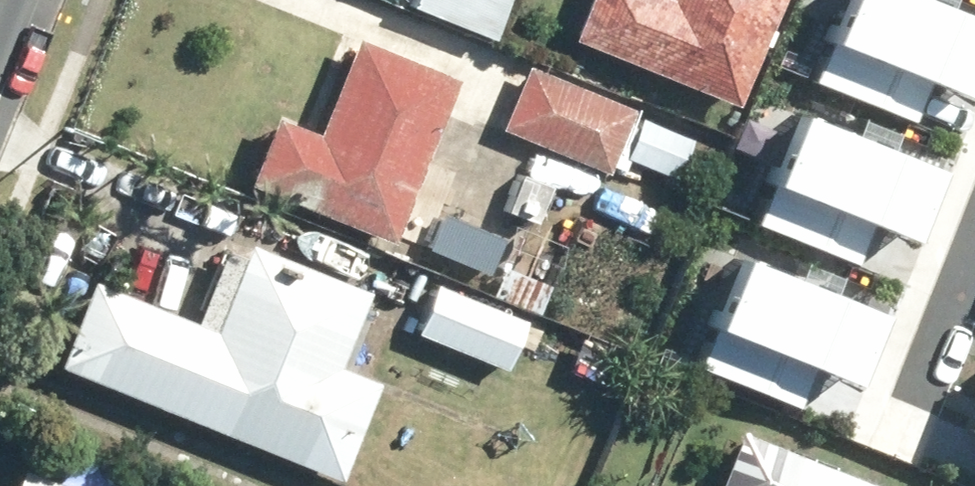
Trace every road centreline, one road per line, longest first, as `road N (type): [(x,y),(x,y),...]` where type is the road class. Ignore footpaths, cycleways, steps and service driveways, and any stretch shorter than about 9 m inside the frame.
road 1 (residential): [(974,253),(912,428)]

